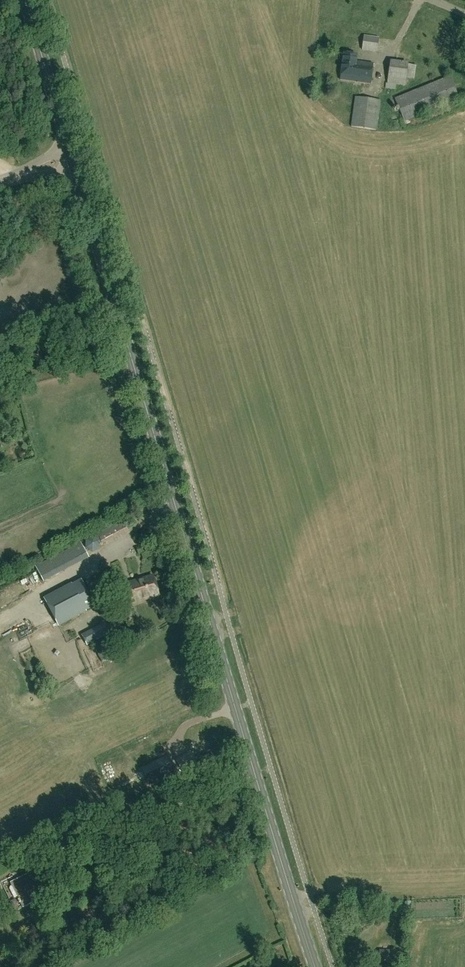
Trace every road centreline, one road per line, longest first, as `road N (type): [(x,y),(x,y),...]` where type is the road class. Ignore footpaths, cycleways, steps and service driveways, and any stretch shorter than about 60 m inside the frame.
road 1 (secondary): [(315,966),(75,169)]
road 2 (secondary): [(68,144),(25,0)]

